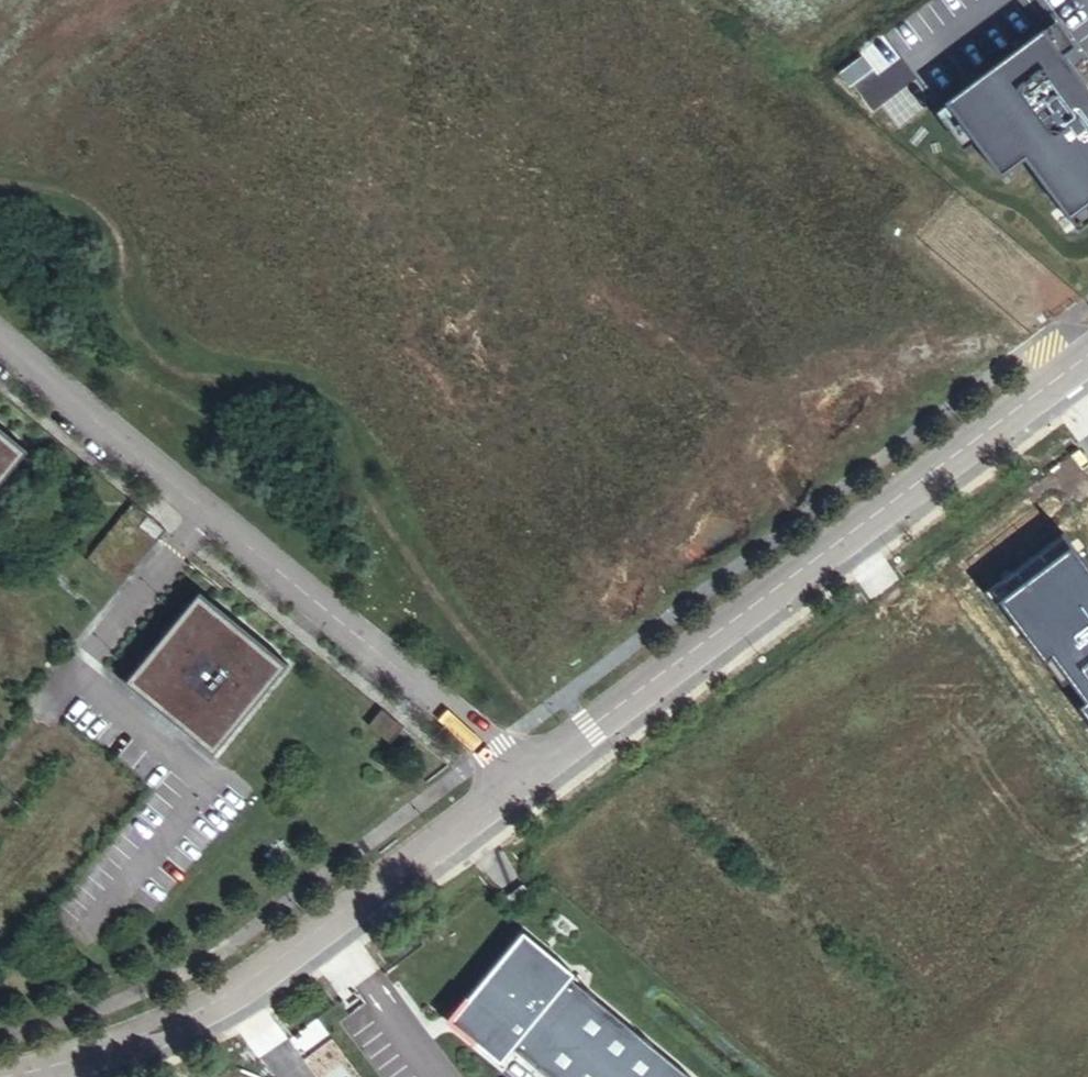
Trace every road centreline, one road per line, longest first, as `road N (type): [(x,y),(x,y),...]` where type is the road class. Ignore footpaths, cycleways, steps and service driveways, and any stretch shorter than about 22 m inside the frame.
road 1 (unclassified): [(1087,349),(524,769)]
road 2 (unclassified): [(524,769),(0,339)]
road 3 (unclassified): [(524,769),(197,1014),(25,1076)]

